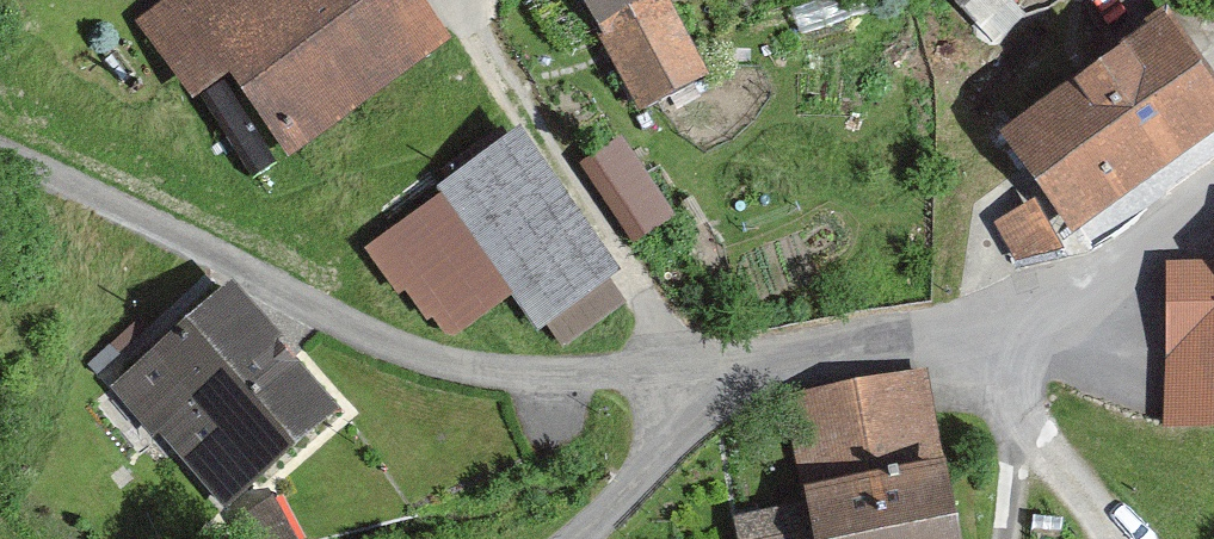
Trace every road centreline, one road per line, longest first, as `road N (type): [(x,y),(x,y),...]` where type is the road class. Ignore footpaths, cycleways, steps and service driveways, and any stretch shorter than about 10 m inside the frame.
road 1 (residential): [(710,367),(576,376),(454,366),(405,352),(0,152)]
road 2 (track): [(464,17),(627,267),(710,367)]
road 3 (residential): [(1001,324),(710,367)]
road 4 (residential): [(1213,189),(1001,324)]
road 5 (unclassified): [(710,367),(646,467),(574,538)]
road 6 (track): [(1018,411),(1006,538)]

